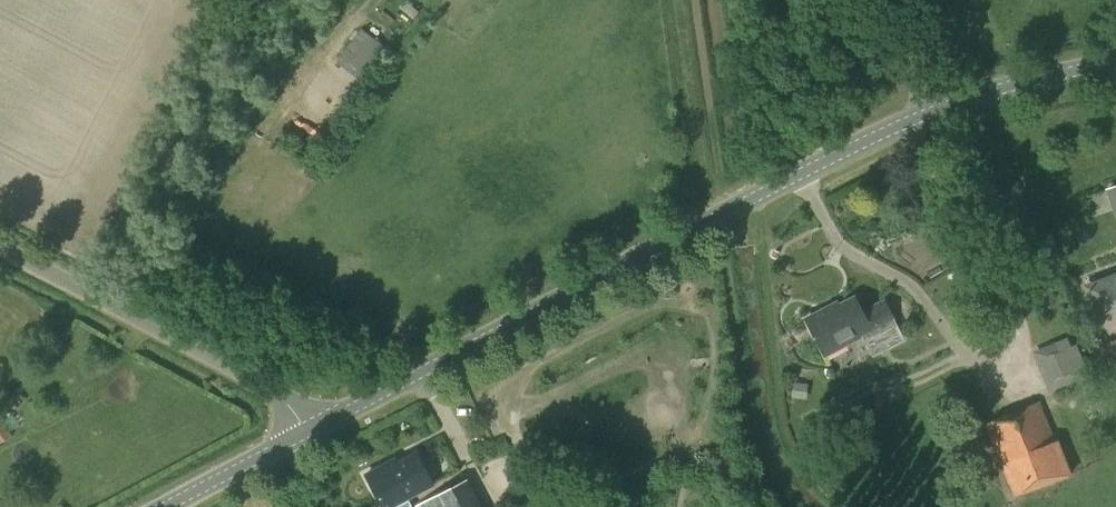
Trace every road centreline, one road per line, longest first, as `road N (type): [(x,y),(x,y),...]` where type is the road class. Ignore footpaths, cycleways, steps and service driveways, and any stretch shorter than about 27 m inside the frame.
road 1 (tertiary): [(312,431),(802,170),(927,113),(1115,64)]
road 2 (unclassified): [(312,431),(276,393),(0,248)]
road 3 (tertiary): [(170,506),(312,431)]

